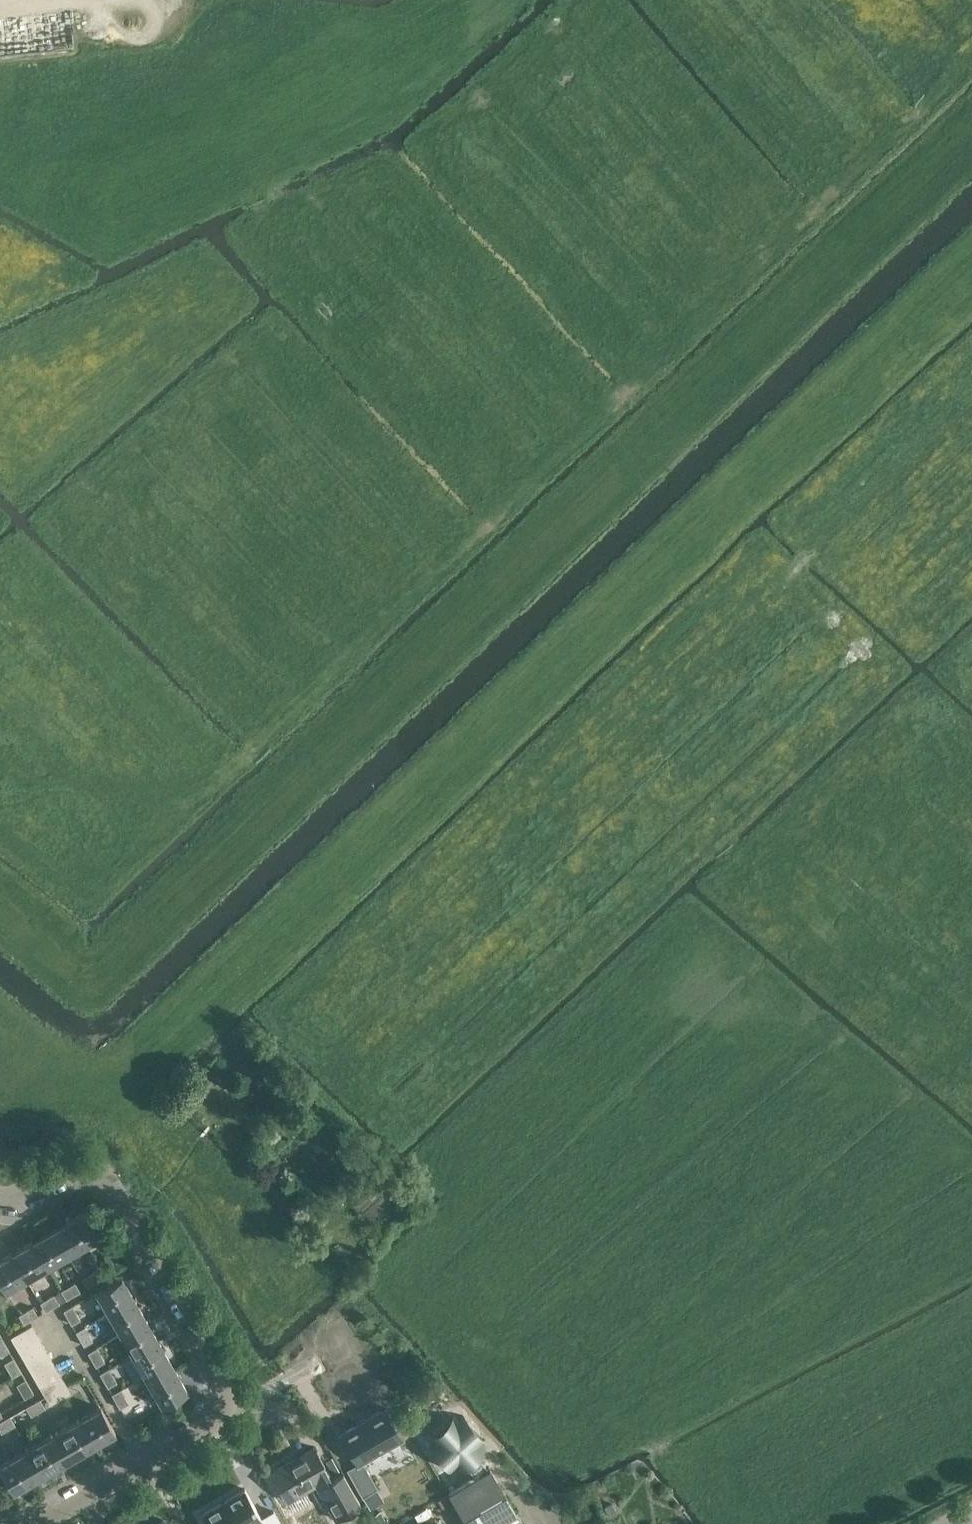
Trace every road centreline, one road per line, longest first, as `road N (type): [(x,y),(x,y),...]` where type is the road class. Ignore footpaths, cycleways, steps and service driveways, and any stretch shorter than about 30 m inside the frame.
road 1 (residential): [(145,1462),(212,1424),(223,1413),(227,1382),(111,1185),(92,1173),(69,1176),(26,1203),(0,1205)]
road 2 (residential): [(145,1462),(58,1320)]

